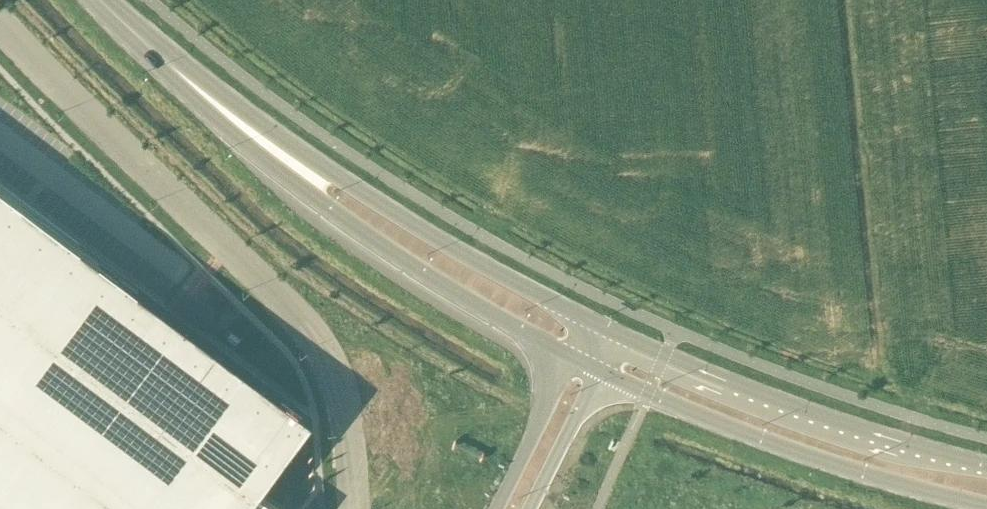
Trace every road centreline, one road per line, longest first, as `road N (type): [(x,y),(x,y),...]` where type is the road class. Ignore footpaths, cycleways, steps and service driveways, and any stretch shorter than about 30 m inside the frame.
road 1 (unclassified): [(0,19),(320,341),(348,424),(351,508)]
road 2 (secondary): [(600,371),(863,476),(986,506)]
road 3 (secondary): [(986,464),(828,417),(603,328)]
road 4 (secondary): [(603,328),(282,155)]
road 5 (secondary): [(282,155),(323,205),(380,247),(571,356)]
road 6 (secondary): [(282,155),(102,0)]
road 7 (unclassified): [(571,356),(497,508)]
road 8 (unclassified): [(530,508),(600,371)]

